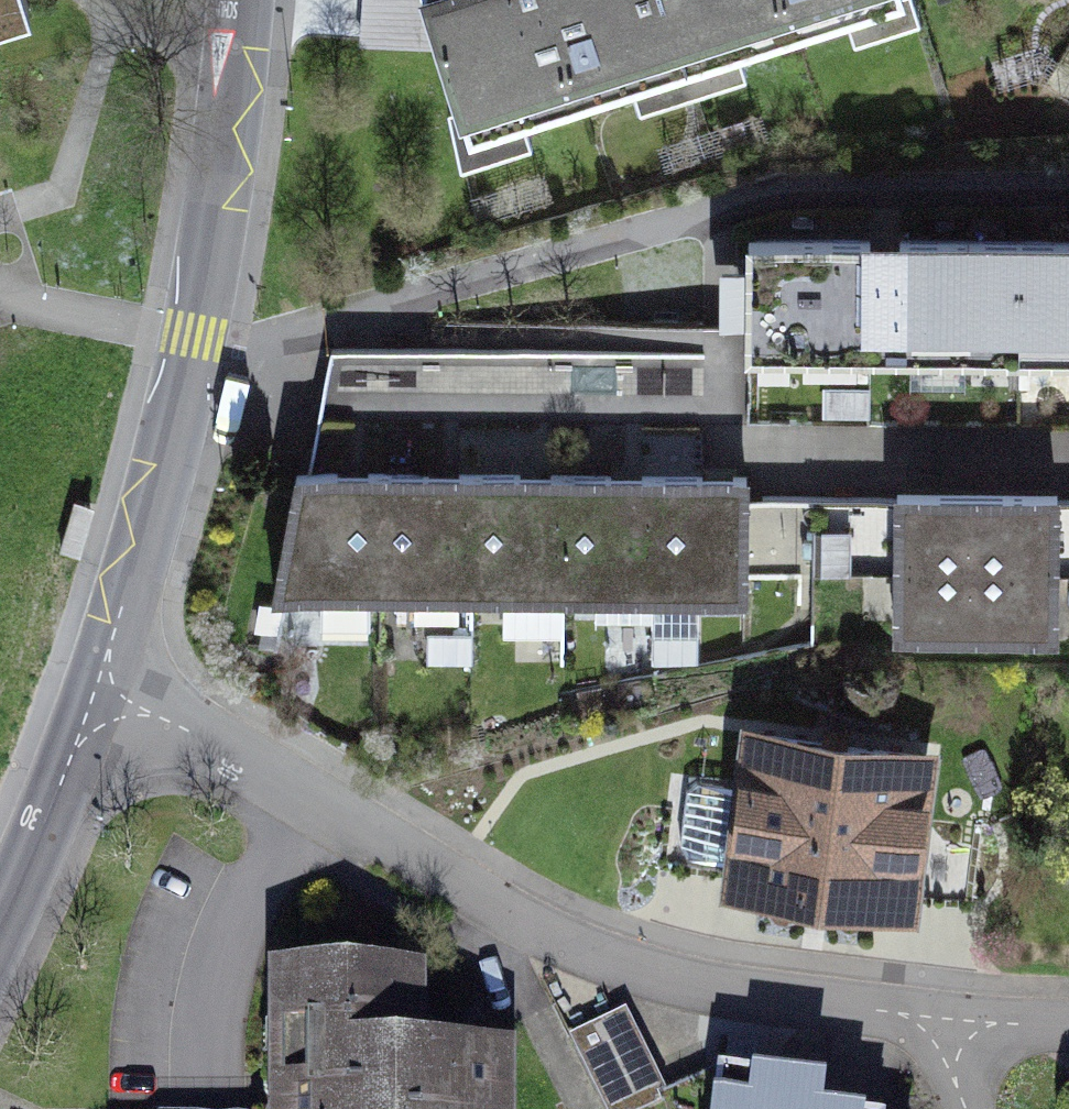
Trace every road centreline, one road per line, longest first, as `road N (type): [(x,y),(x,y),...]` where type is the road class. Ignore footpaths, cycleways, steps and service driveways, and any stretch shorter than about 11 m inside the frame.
road 1 (residential): [(1068,1013),(748,984),(517,914),(94,692)]
road 2 (residential): [(243,0),(199,333),(94,692)]
road 3 (residential): [(94,692),(0,919)]

